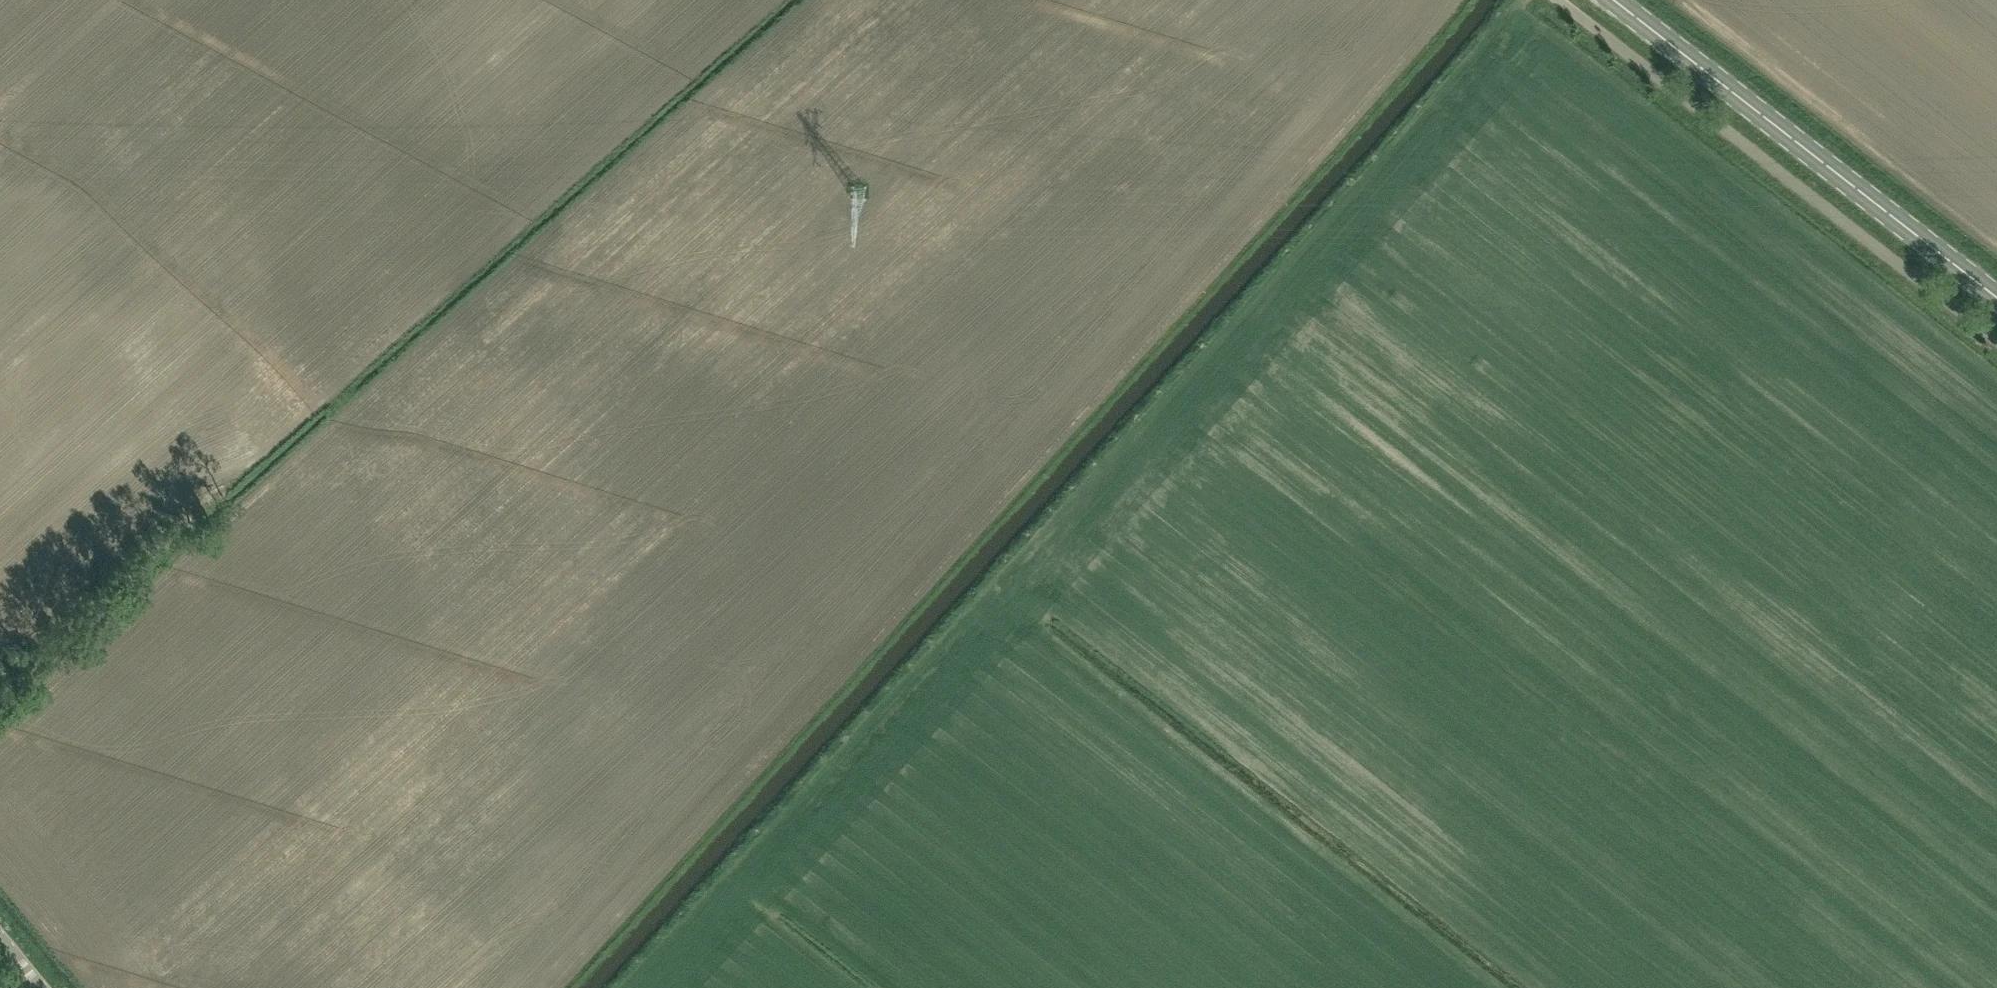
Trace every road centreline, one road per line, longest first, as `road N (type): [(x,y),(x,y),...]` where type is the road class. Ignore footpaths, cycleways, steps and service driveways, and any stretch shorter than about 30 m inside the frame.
road 1 (tertiary): [(1996,300),(1609,0)]

